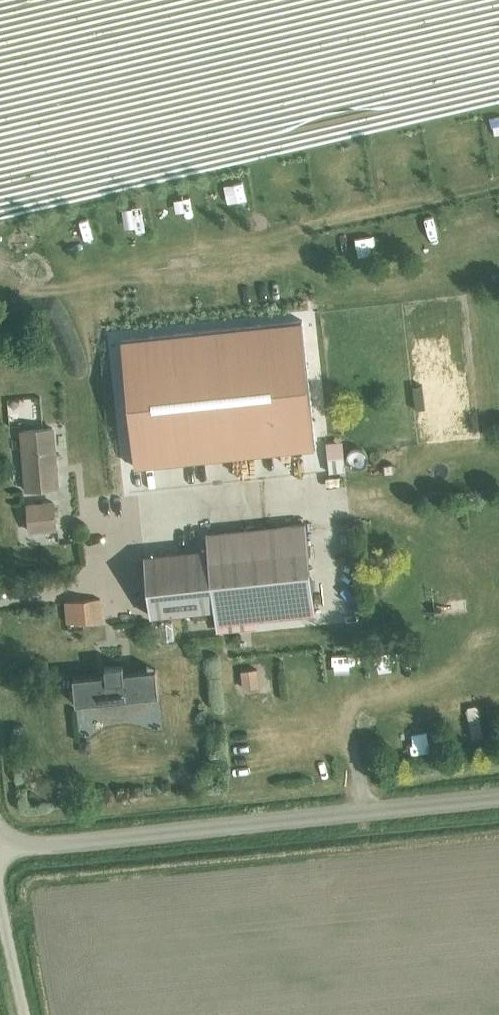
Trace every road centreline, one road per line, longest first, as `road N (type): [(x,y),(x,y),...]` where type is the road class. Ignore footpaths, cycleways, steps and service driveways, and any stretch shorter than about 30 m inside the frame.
road 1 (tertiary): [(0,850),(498,798)]

